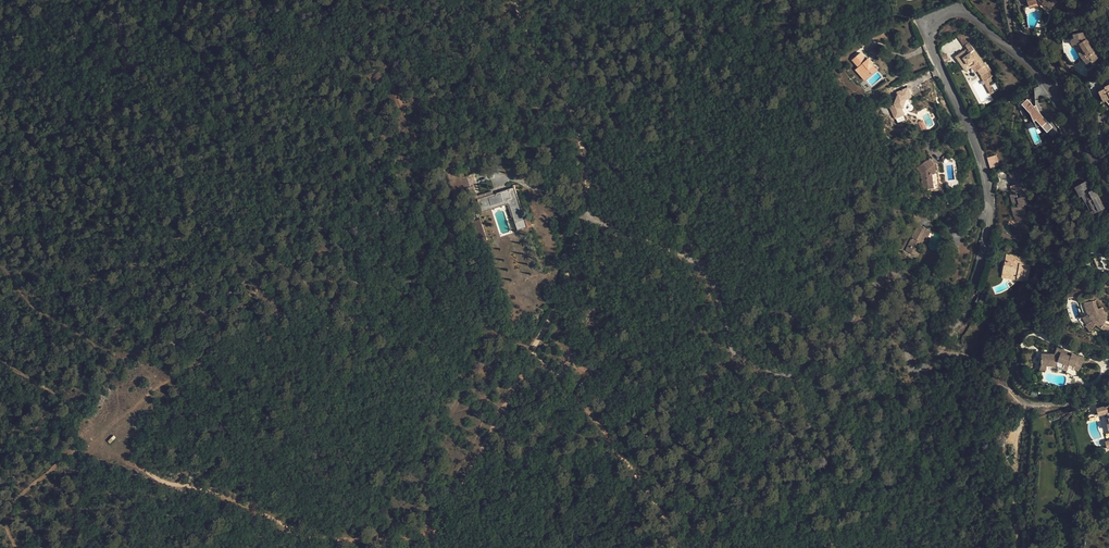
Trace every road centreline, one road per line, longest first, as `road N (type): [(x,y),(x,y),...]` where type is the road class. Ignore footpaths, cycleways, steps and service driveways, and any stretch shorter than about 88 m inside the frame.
road 1 (track): [(96,437),(189,374),(247,302),(278,284),(322,278),(429,284),(460,273),(388,61),(357,0)]
road 2 (residential): [(1108,175),(1038,70),(964,10),(930,24),(926,35),(989,178),(991,230),(977,291)]
road 3 (track): [(443,531),(410,538),(314,533),(226,496),(163,482),(96,437)]
road 4 (track): [(435,547),(555,312),(587,214)]
road 5 (track): [(678,547),(649,484),(604,427),(460,273)]
road 6 (track): [(710,547),(769,523),(912,368)]
road 7 (track): [(587,214),(587,167),(573,122),(553,68),(531,45),(517,0)]
road 8 (track): [(18,547),(7,514),(21,493),(96,437)]

